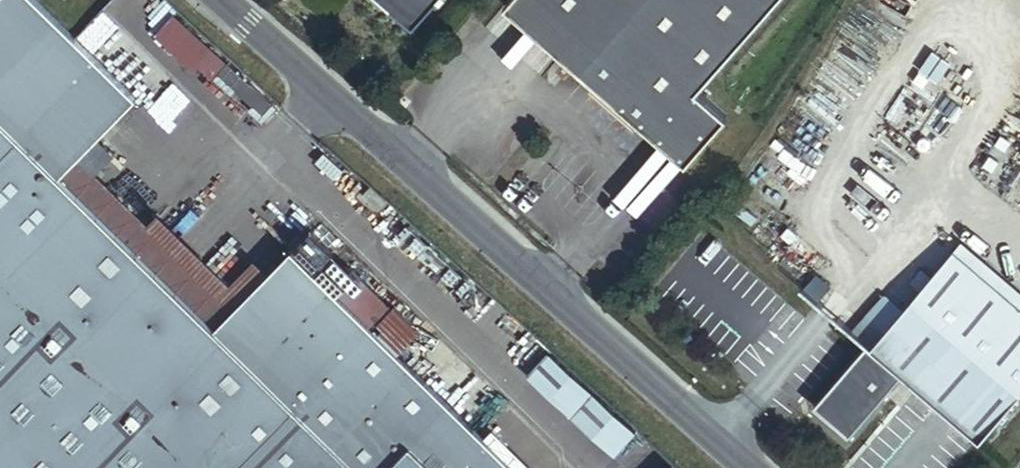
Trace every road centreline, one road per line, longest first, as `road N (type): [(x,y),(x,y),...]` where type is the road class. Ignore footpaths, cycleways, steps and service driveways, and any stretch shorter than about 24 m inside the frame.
road 1 (residential): [(748,467),(222,0)]

